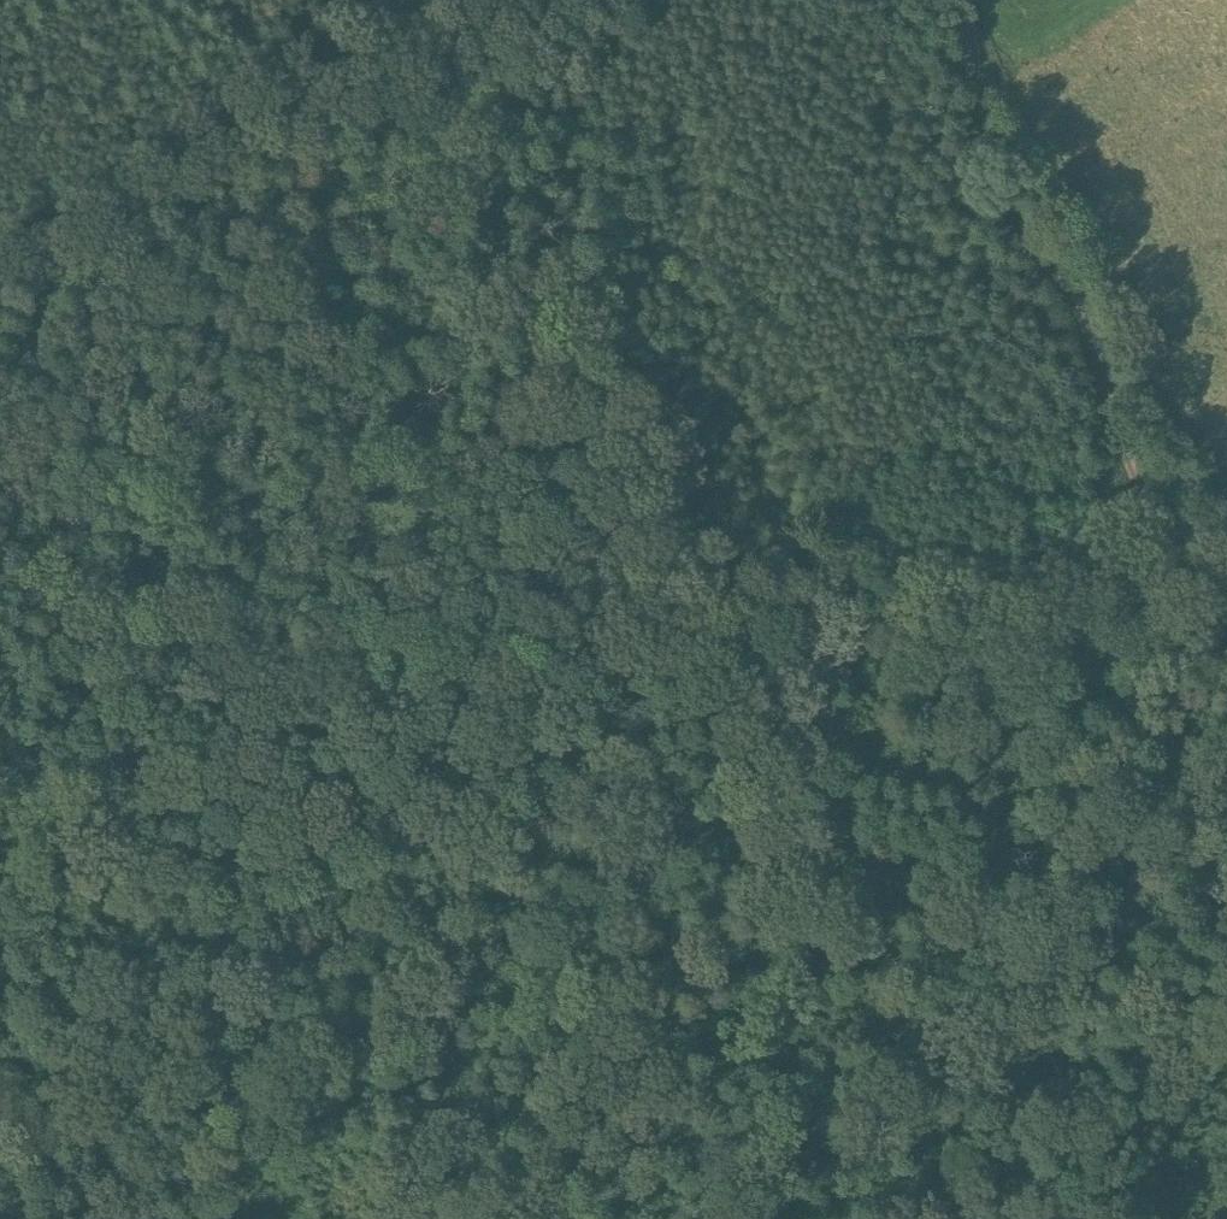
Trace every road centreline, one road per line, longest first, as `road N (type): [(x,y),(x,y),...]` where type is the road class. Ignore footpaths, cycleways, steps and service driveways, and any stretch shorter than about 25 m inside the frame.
road 1 (track): [(960,0),(995,162),(1082,323),(1144,500),(1226,646)]
road 2 (track): [(200,1218),(301,1151)]

